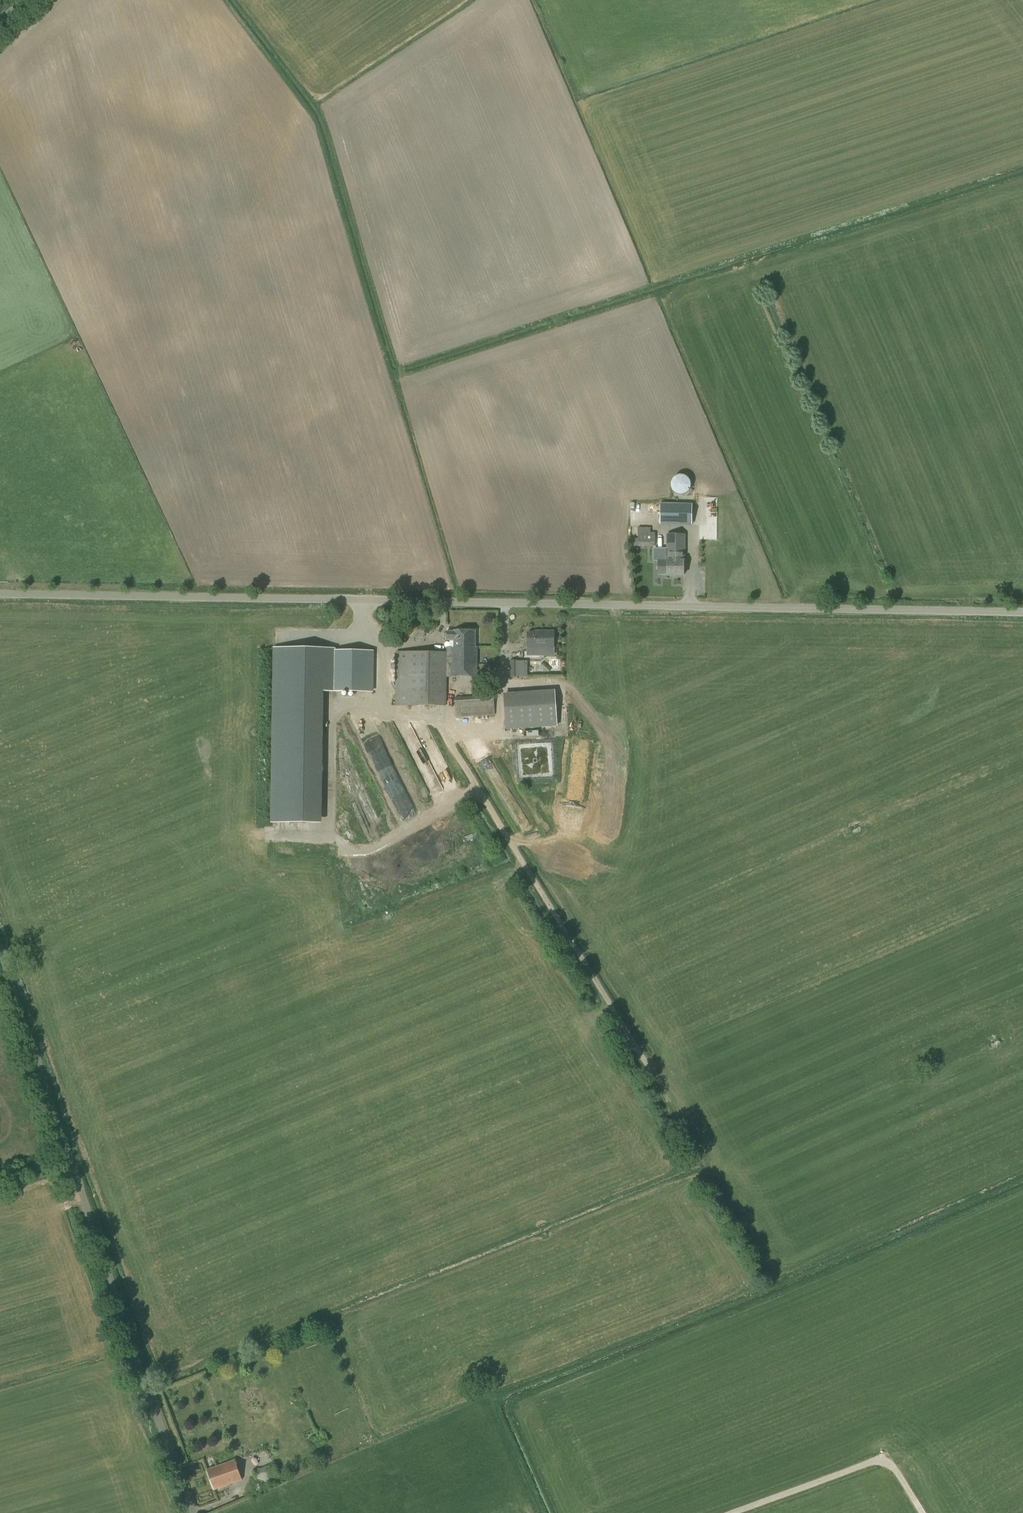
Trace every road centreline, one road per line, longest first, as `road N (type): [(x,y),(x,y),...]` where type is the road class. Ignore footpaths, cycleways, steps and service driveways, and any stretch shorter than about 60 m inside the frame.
road 1 (unclassified): [(1022,612),(0,594)]
road 2 (unclassified): [(196,1512),(0,928)]

